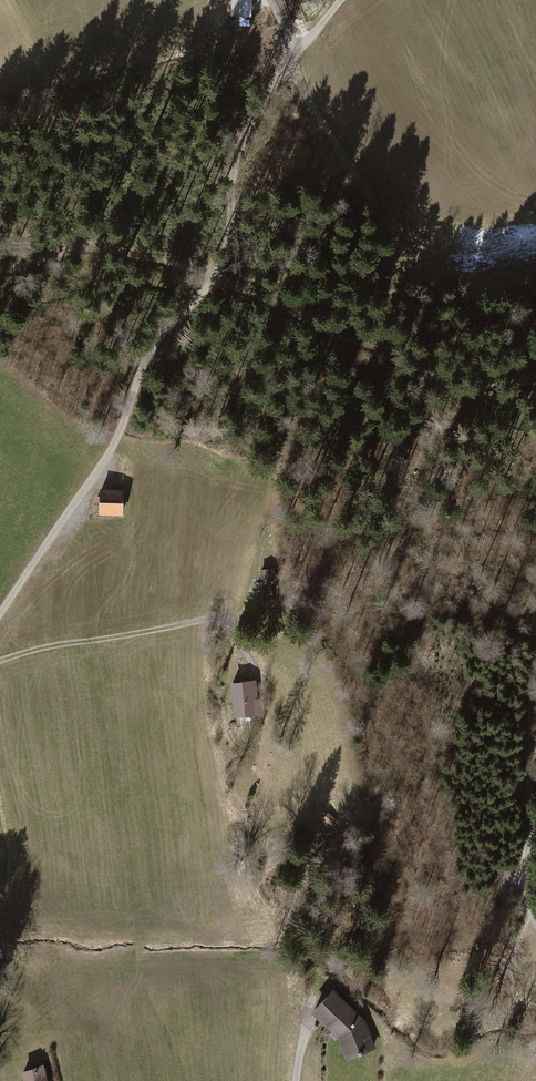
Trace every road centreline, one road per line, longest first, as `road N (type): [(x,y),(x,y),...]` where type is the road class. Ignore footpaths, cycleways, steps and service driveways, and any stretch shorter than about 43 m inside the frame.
road 1 (unclassified): [(0,613),(114,443),(159,338),(214,278),(248,127),(342,0)]
road 2 (track): [(0,661),(224,616),(234,680)]
road 3 (track): [(535,667),(525,876),(534,919)]
road 4 (track): [(0,271),(105,249),(208,274)]

